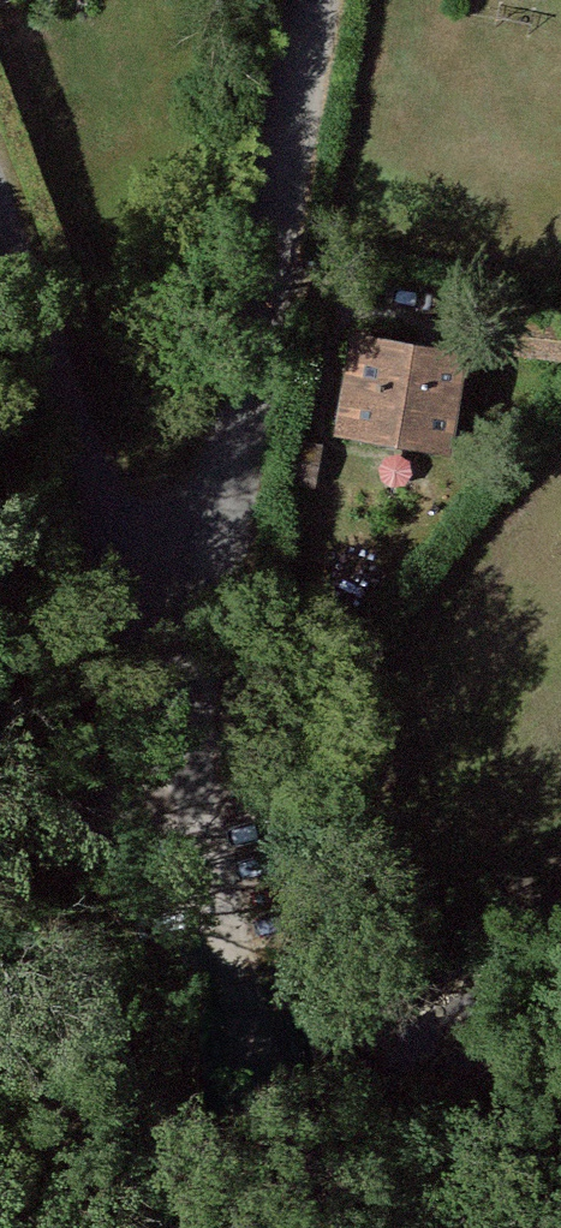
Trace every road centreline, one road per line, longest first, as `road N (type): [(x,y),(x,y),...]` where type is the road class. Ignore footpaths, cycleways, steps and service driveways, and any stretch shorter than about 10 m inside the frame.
road 1 (residential): [(184,740),(315,0)]
road 2 (residential): [(0,228),(184,740)]
road 3 (track): [(240,974),(270,1122),(315,1227)]
road 4 (residential): [(184,740),(240,974)]

